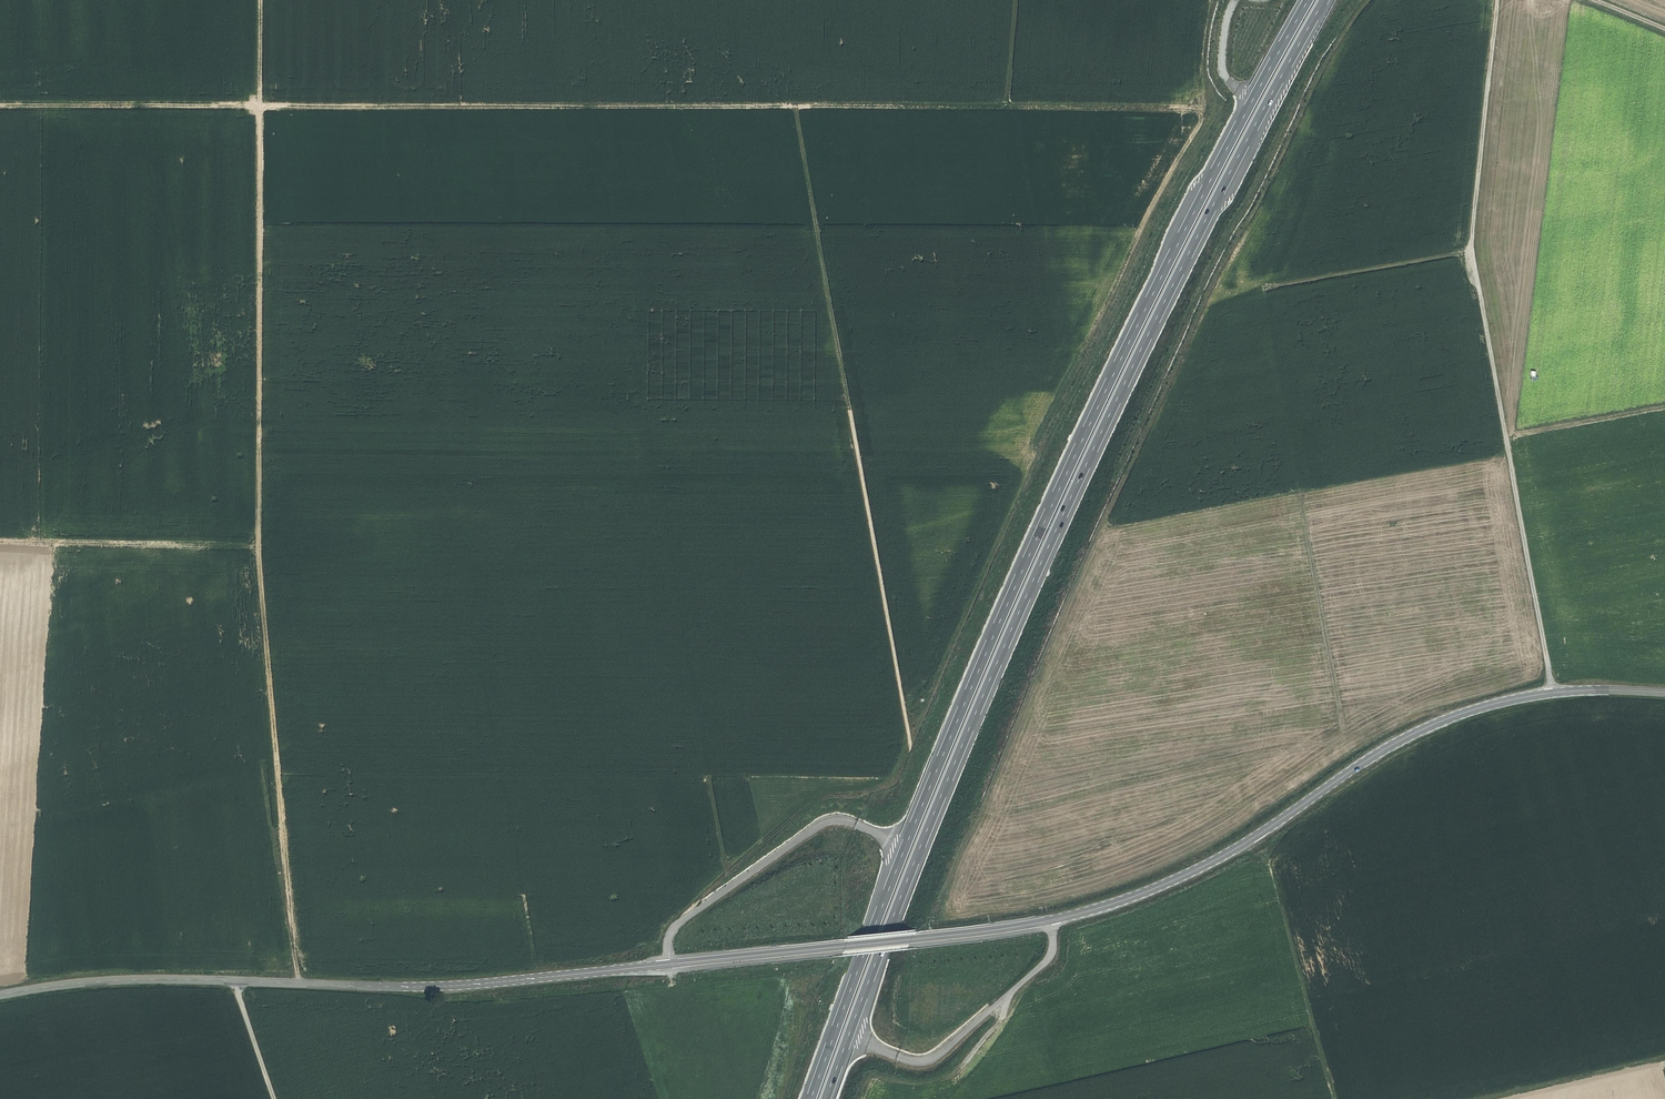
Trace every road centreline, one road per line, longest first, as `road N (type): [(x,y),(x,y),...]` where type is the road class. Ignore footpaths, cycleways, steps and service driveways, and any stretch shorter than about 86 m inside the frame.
road 1 (track): [(0,104),(1205,108),(1036,443),(1039,454),(910,744)]
road 2 (tertiary): [(0,995),(180,980),(459,987),(1050,919),(1214,861),(1439,723),(1559,689),(1664,691)]
road 3 (motorway): [(826,1098),(931,816),(1090,453),(1322,0)]
road 4 (motorway): [(1305,0),(1187,222),(1034,540),(902,851),(812,1098)]
road 5 (track): [(1372,0),(1333,54),(1229,240),(1009,759),(997,817),(1042,871),(1050,919)]
road 6 (track): [(259,0),(259,549),(300,985)]
road 7 (track): [(795,107),(910,744),(894,782),(811,804),(680,923)]
road 8 (track): [(1498,0),(1472,244),(1559,689)]
road 9 (track): [(1267,287),(1348,735)]
road 10 (track): [(259,549),(0,540)]
road 11 (track): [(1274,883),(1338,1098)]
road 12 (track): [(861,1098),(870,1075),(914,1084),(950,1077),(1003,1017),(1010,989)]
road 13 (track): [(1474,248),(1267,287)]
road 14 (track): [(1484,1098),(1664,1059)]
road 15 (track): [(237,982),(275,1098)]

